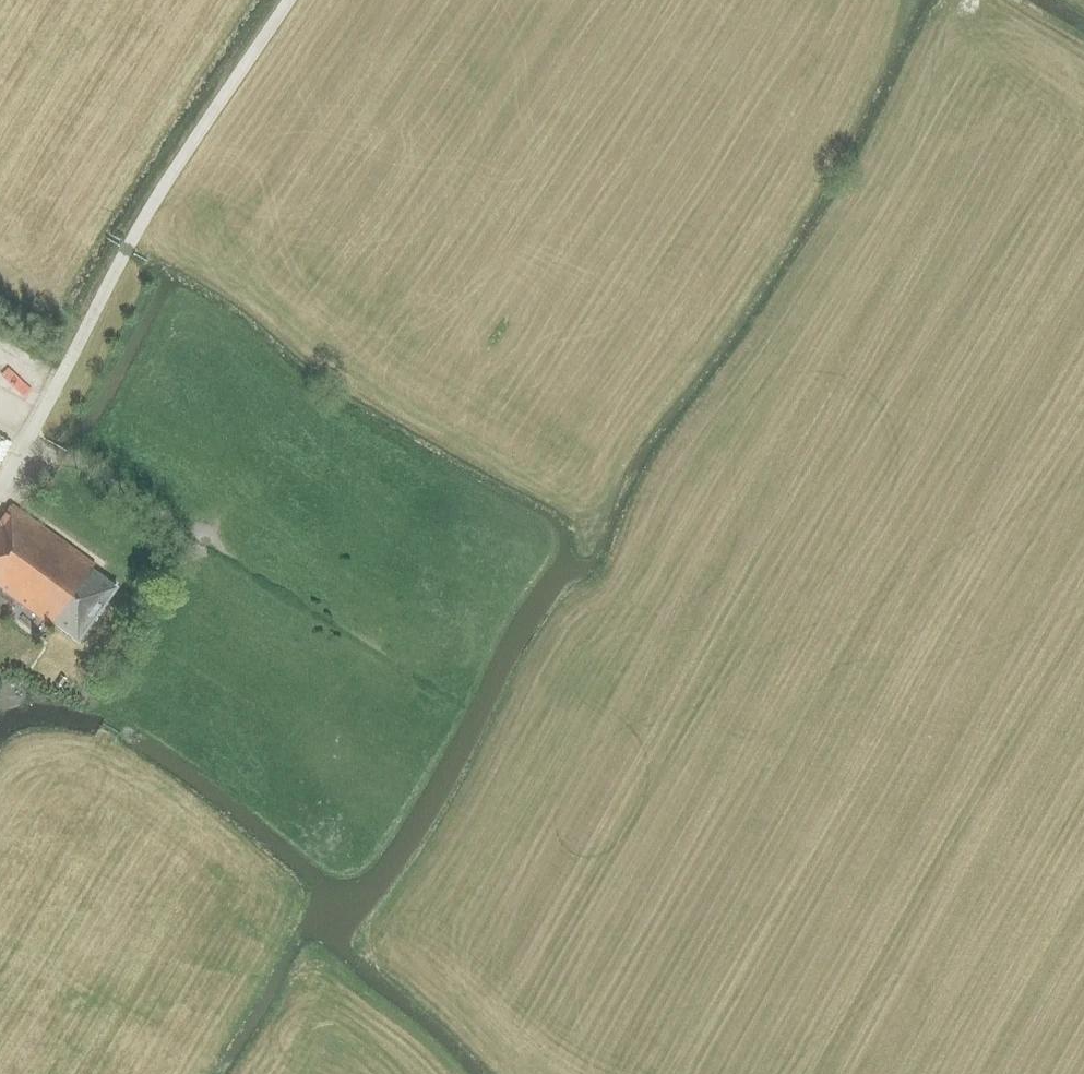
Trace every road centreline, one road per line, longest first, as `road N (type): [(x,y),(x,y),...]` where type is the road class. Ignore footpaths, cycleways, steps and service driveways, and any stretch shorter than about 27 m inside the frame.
road 1 (unclassified): [(80,350),(173,170),(275,0)]

